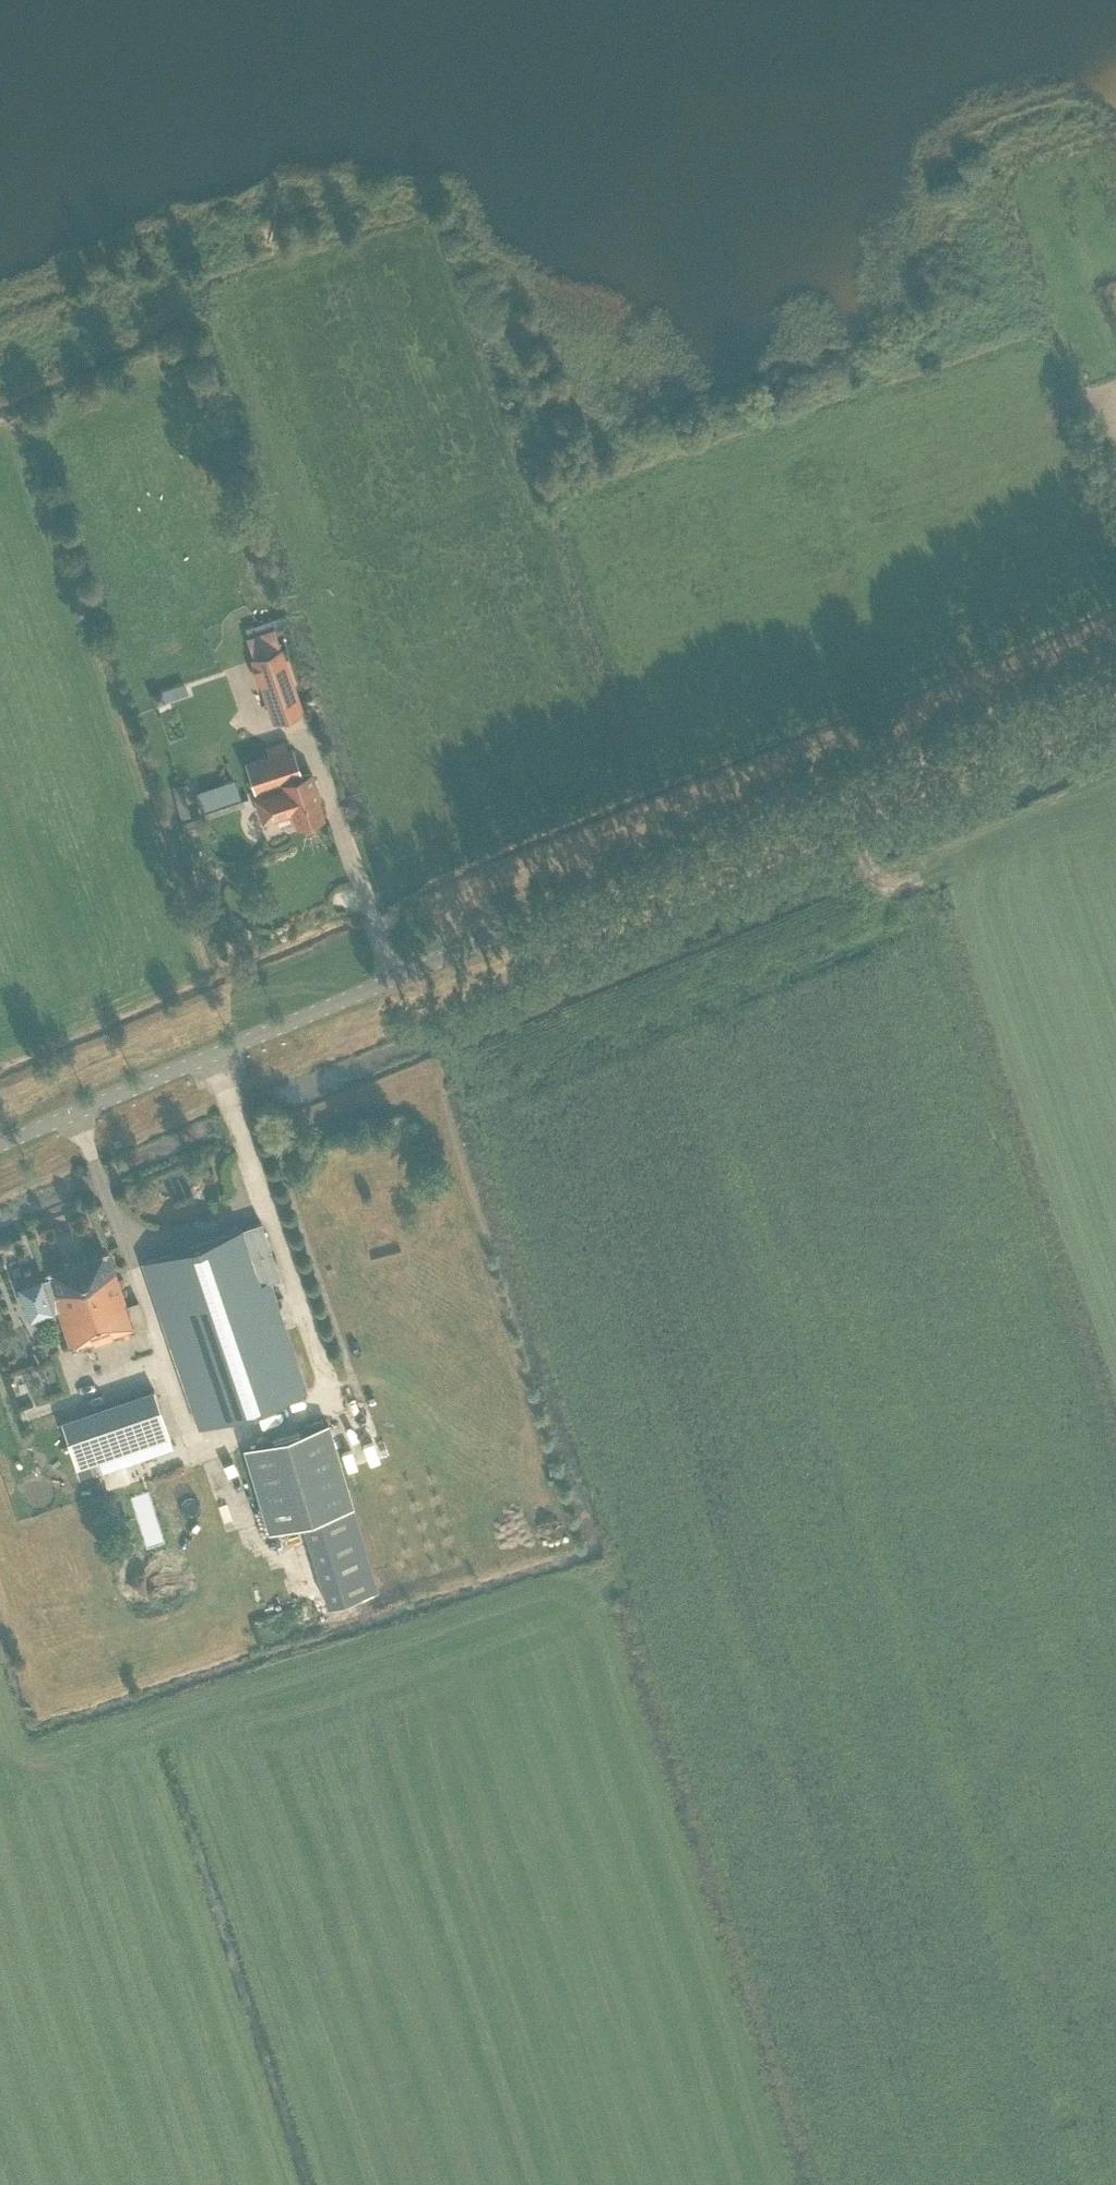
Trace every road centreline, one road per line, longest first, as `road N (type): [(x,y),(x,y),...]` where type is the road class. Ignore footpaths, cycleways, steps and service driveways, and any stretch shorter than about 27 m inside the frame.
road 1 (unclassified): [(0,1145),(1115,676)]

